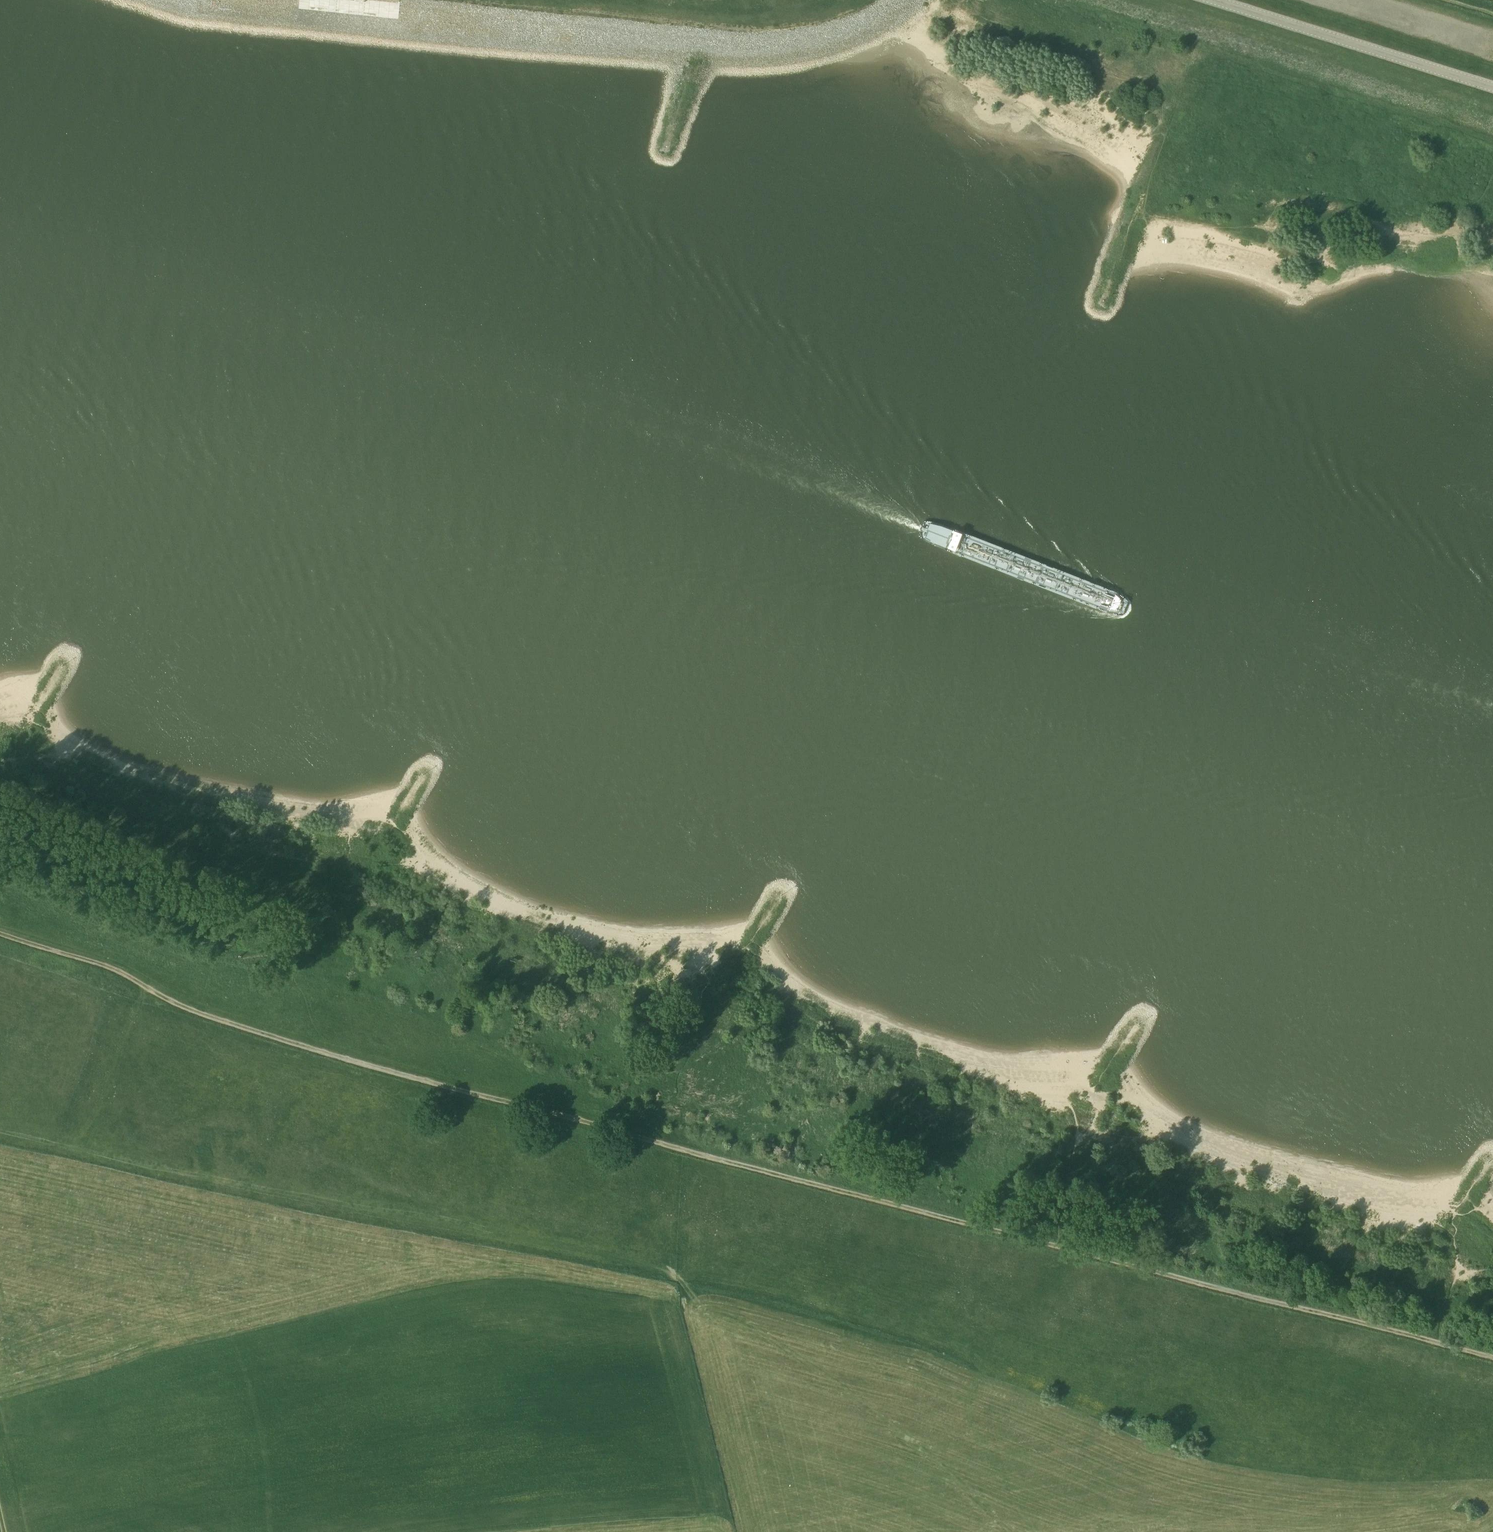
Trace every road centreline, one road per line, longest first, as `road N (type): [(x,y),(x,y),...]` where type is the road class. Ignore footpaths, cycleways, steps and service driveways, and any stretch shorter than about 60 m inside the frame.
road 1 (track): [(1492,1356),(301,1046),(174,1002),(118,970),(0,934)]
road 2 (secondary): [(1492,88),(1214,0)]

